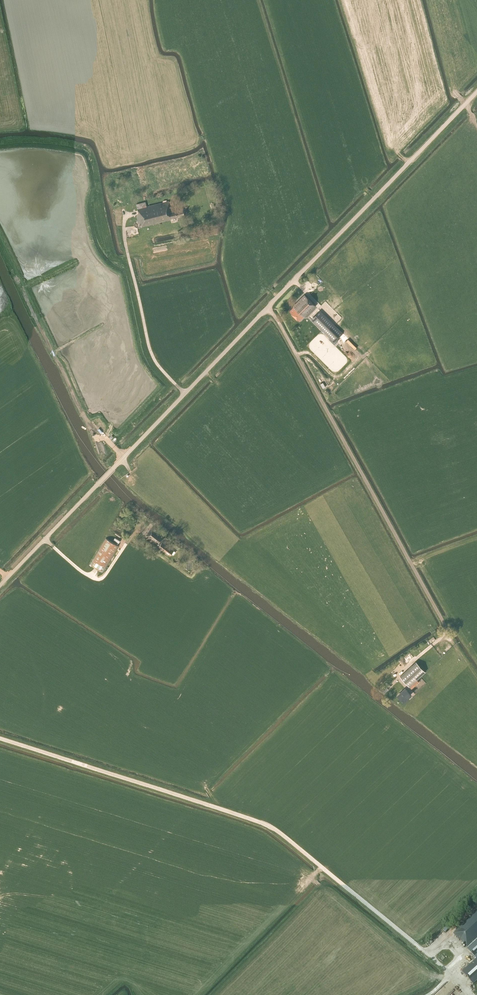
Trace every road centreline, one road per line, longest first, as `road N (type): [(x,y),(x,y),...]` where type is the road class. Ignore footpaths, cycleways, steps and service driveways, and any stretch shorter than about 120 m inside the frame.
road 1 (unclassified): [(8,577),(476,93)]
road 2 (unclassified): [(472,994),(263,824),(0,740)]

